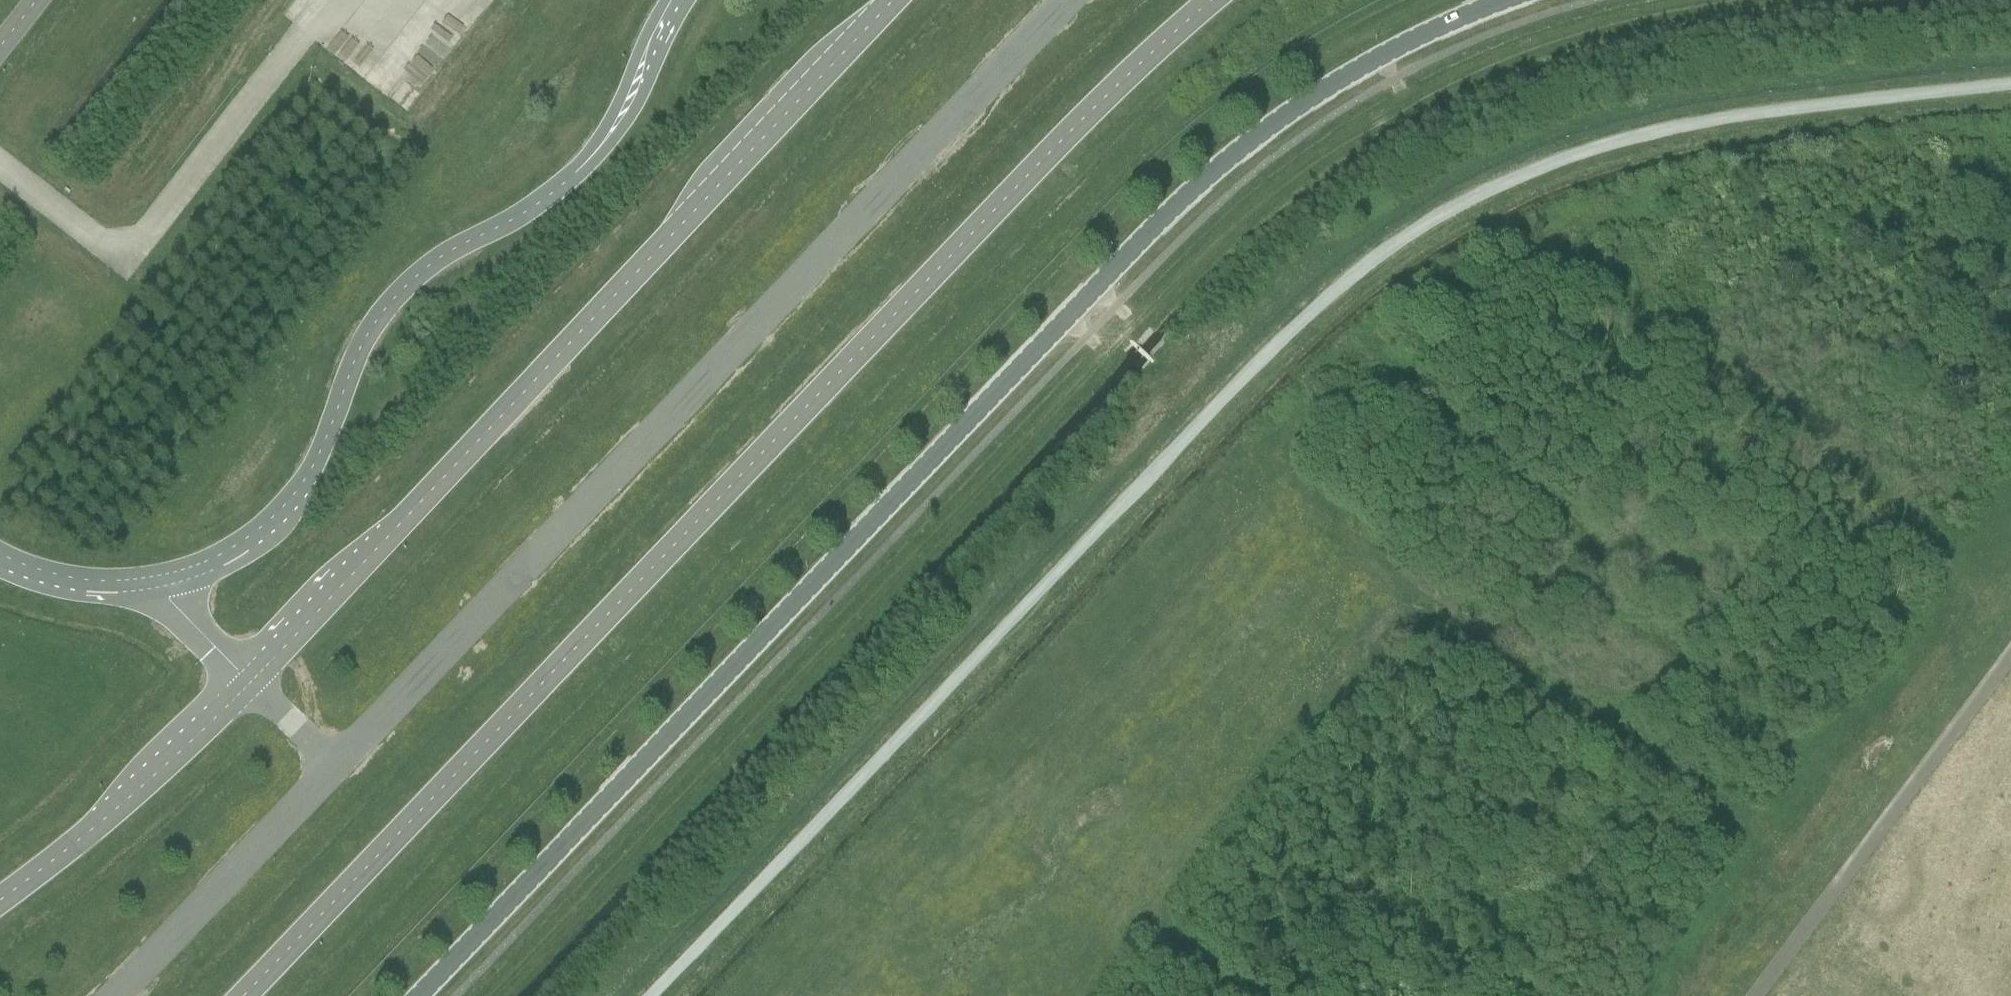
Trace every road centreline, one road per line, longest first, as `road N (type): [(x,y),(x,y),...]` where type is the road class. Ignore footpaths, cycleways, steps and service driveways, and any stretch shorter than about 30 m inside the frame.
road 1 (track): [(1723,0),(1591,29),(1449,83),(1385,116),(1250,212),(492,995)]
road 2 (tertiary): [(418,995),(1176,203),(1330,84),(1511,0)]

